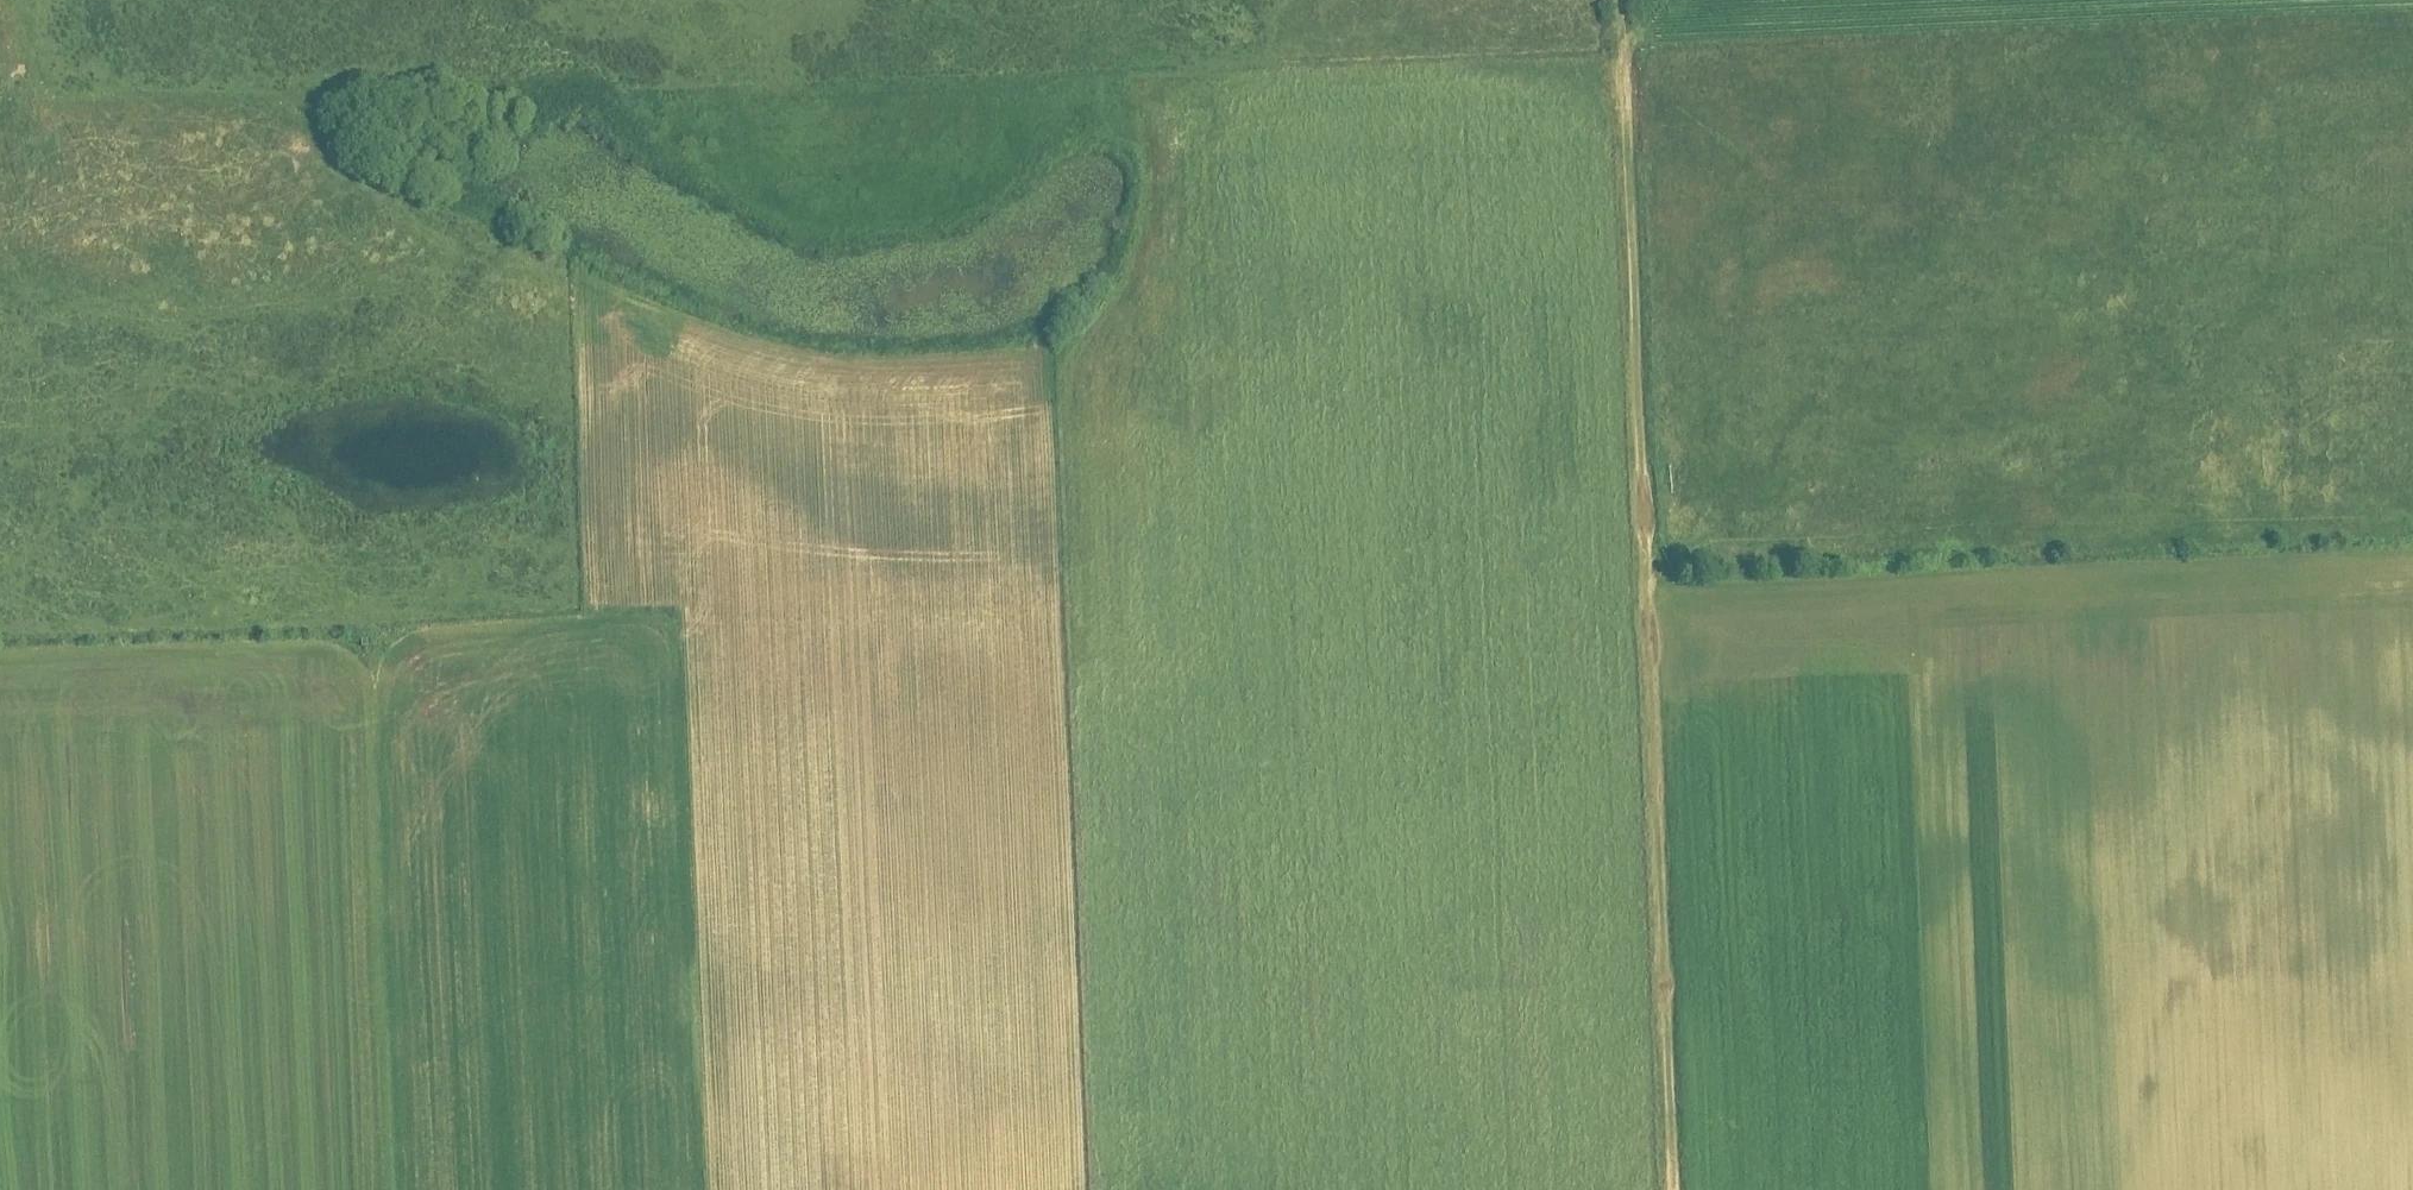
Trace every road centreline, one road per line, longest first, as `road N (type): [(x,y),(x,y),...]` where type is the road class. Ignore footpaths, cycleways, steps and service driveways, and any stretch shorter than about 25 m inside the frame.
road 1 (track): [(1682,1189),(1634,0)]

